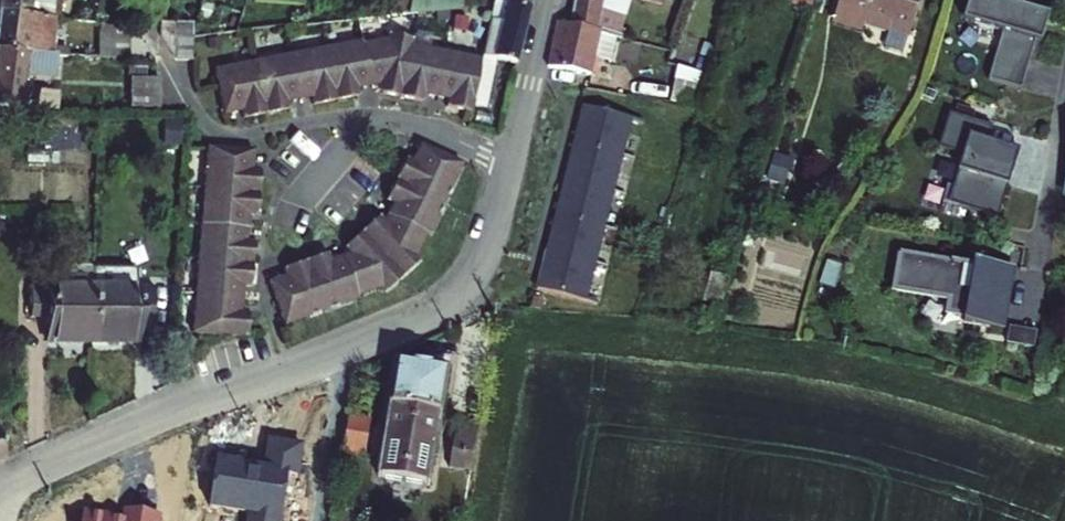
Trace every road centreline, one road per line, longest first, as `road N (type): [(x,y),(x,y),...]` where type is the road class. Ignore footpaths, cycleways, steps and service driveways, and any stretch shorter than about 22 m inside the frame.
road 1 (residential): [(0,484),(162,412),(281,378),(447,309),(479,272),(512,165)]
road 2 (residential): [(375,118),(262,130),(281,202),(304,206)]
road 3 (residential): [(512,165),(552,0)]
road 4 (residential): [(512,165),(415,125),(375,118)]

